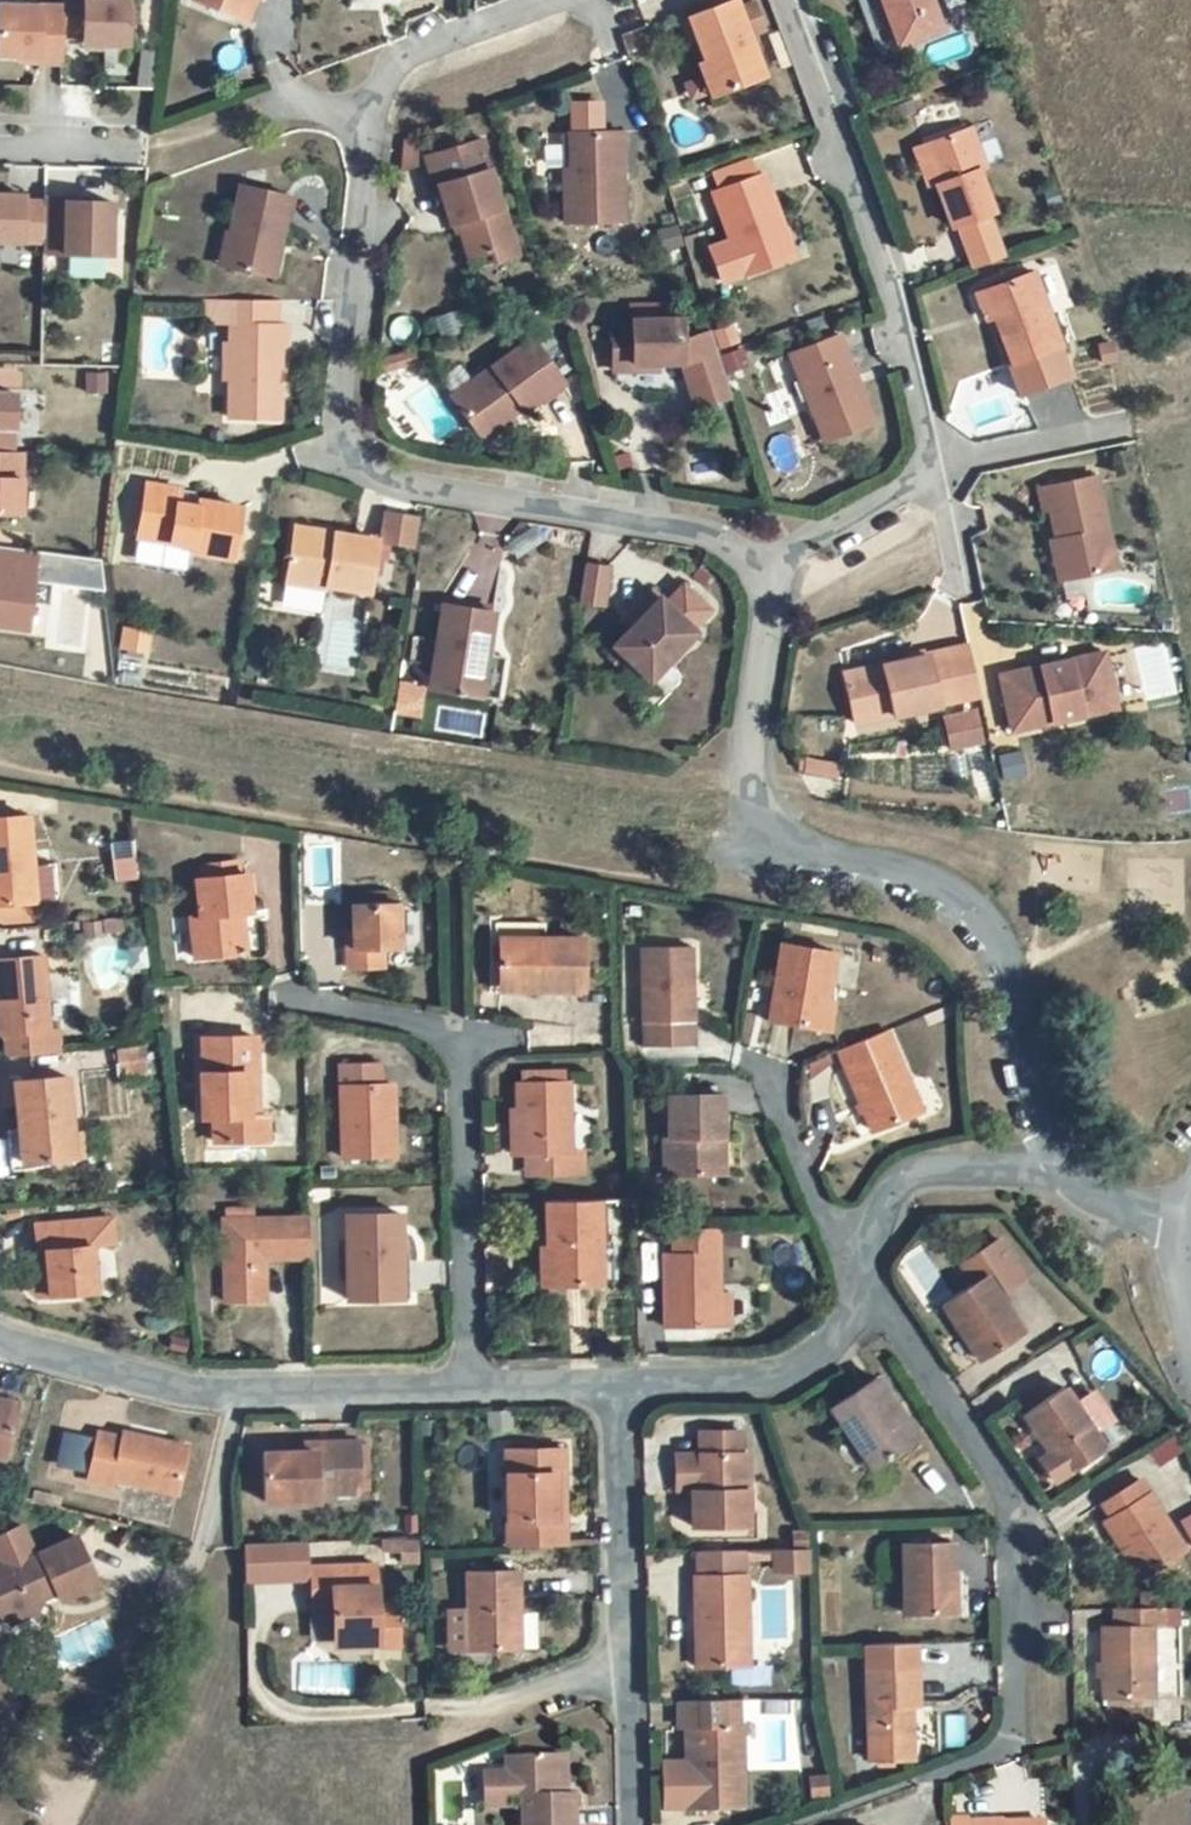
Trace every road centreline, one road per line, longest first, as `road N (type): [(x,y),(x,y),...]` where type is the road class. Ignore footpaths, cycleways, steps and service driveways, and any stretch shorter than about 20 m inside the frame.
road 1 (residential): [(374,105),(334,423),(375,478),(661,522),(740,543),(769,578)]
road 2 (residential): [(1033,1171),(1038,1067),(988,920),(944,884),(755,816),(769,578)]
road 3 (residential): [(859,1298),(1013,1504),(1015,1742),(797,1824)]
road 4 (residential): [(769,578),(932,470),(919,400),(791,0)]
road 5 (residential): [(313,1012),(455,1037),(472,1394)]
road 6 (residential): [(72,1824),(207,1535),(237,1395)]
road 7 (residential): [(859,1298),(808,1375),(614,1391)]
road 8 (residential): [(623,1653),(614,1391)]
road 9 (residential): [(237,1395),(169,1390),(0,1343)]
road 10 (residential): [(472,1394),(237,1395)]
road 11 (residential): [(1033,1171),(940,1173),(883,1210),(869,1262)]
road 12 (residential): [(869,1262),(830,1239),(773,1088)]
road 13 (residential): [(544,0),(418,49),(374,105)]
road 14 (residential): [(623,1653),(515,1702),(440,1707)]
road 15 (residential): [(629,1824),(623,1653)]
road 16 (residential): [(1190,1229),(1090,1203),(1033,1171)]
road 17 (residential): [(614,1391),(472,1394)]
road 18 (residential): [(0,142),(141,144)]

